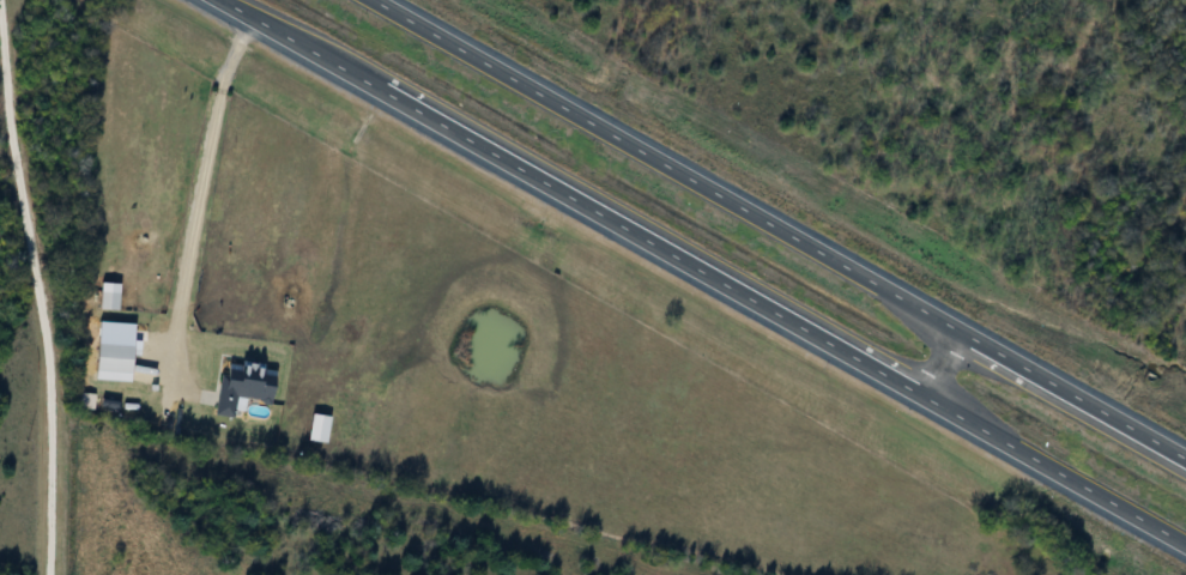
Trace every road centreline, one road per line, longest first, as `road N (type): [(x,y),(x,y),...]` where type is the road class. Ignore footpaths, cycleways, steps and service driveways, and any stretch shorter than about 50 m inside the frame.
road 1 (trunk): [(221,0),(1185,539)]
road 2 (trunk): [(1185,452),(378,0)]

